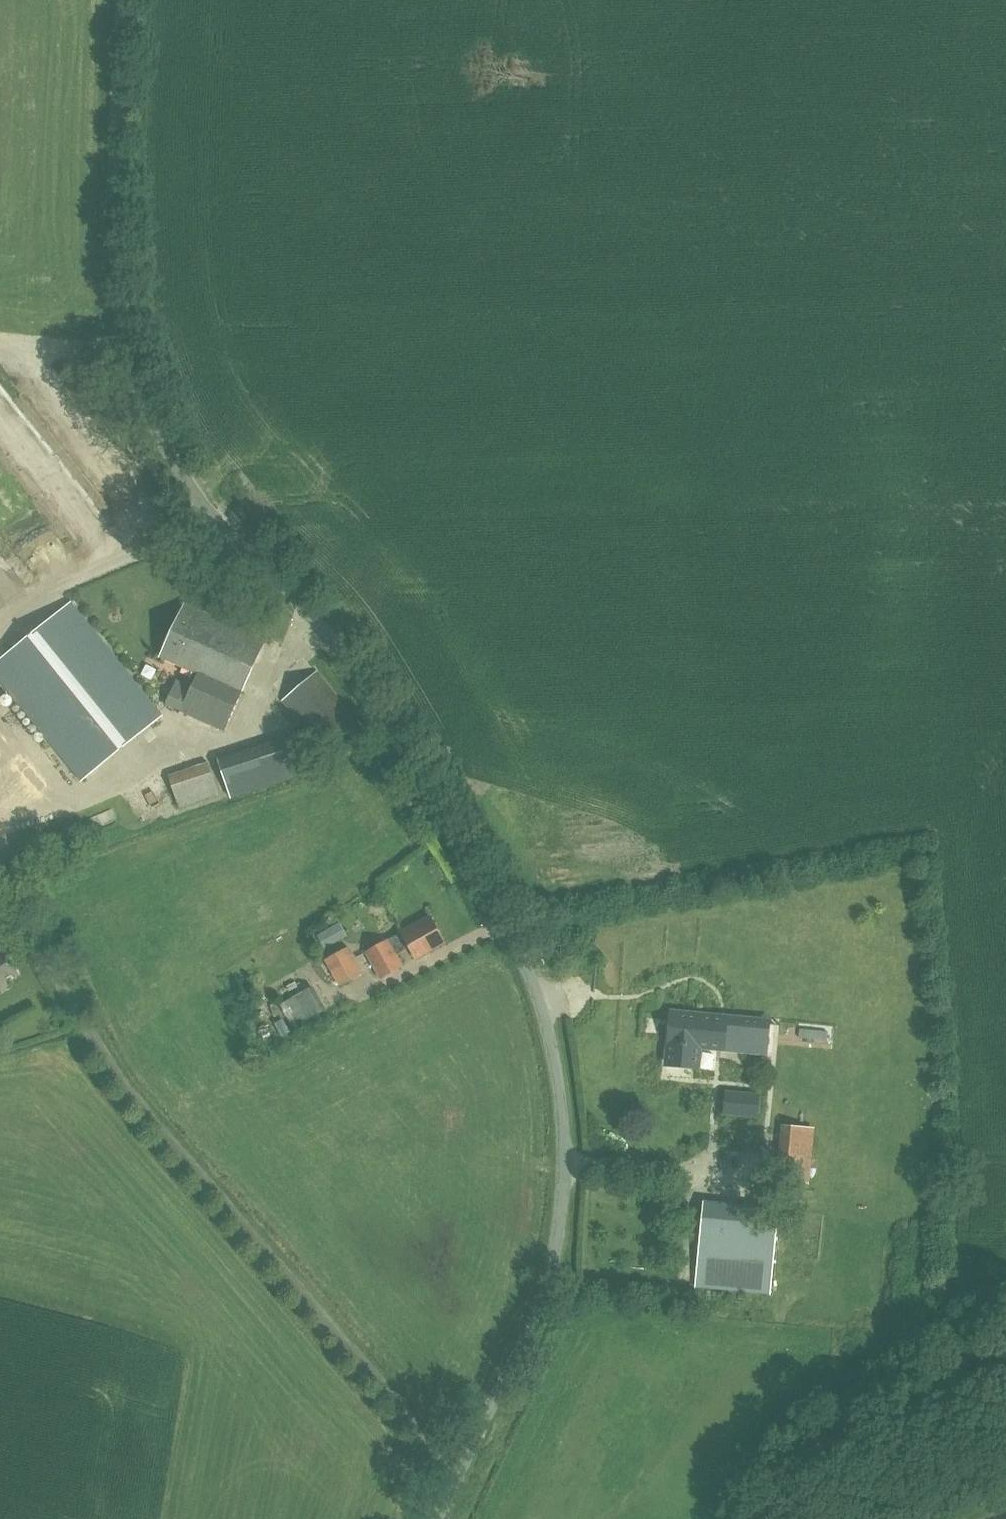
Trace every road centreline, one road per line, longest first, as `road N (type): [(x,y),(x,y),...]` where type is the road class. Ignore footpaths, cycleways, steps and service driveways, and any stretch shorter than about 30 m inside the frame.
road 1 (unclassified): [(437,1518),(544,1302),(559,1254),(568,1130),(554,1043),(531,972),(407,752),(194,486),(124,344),(115,266),(124,0)]

